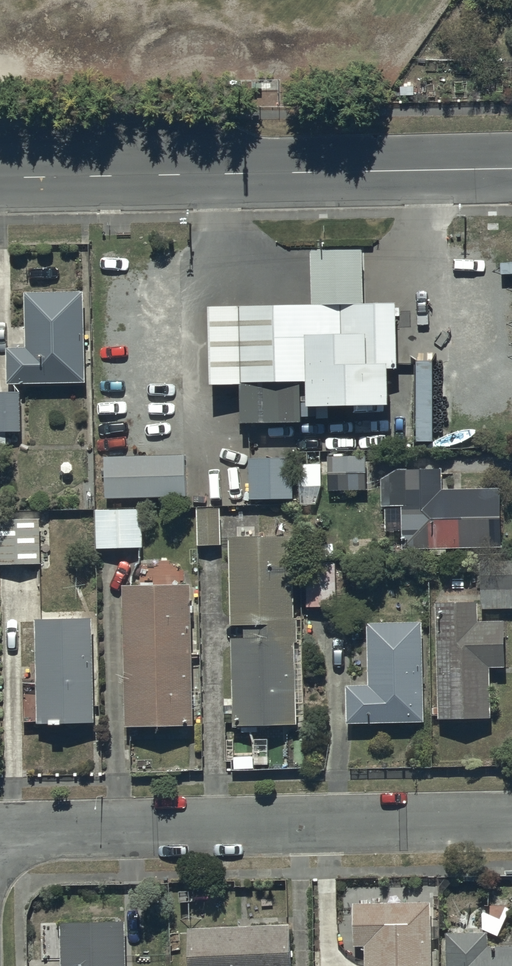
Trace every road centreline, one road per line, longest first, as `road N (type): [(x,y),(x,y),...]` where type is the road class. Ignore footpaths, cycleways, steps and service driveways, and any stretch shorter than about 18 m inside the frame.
road 1 (residential): [(511,818),(0,830)]
road 2 (tertiary): [(0,180),(511,169)]

